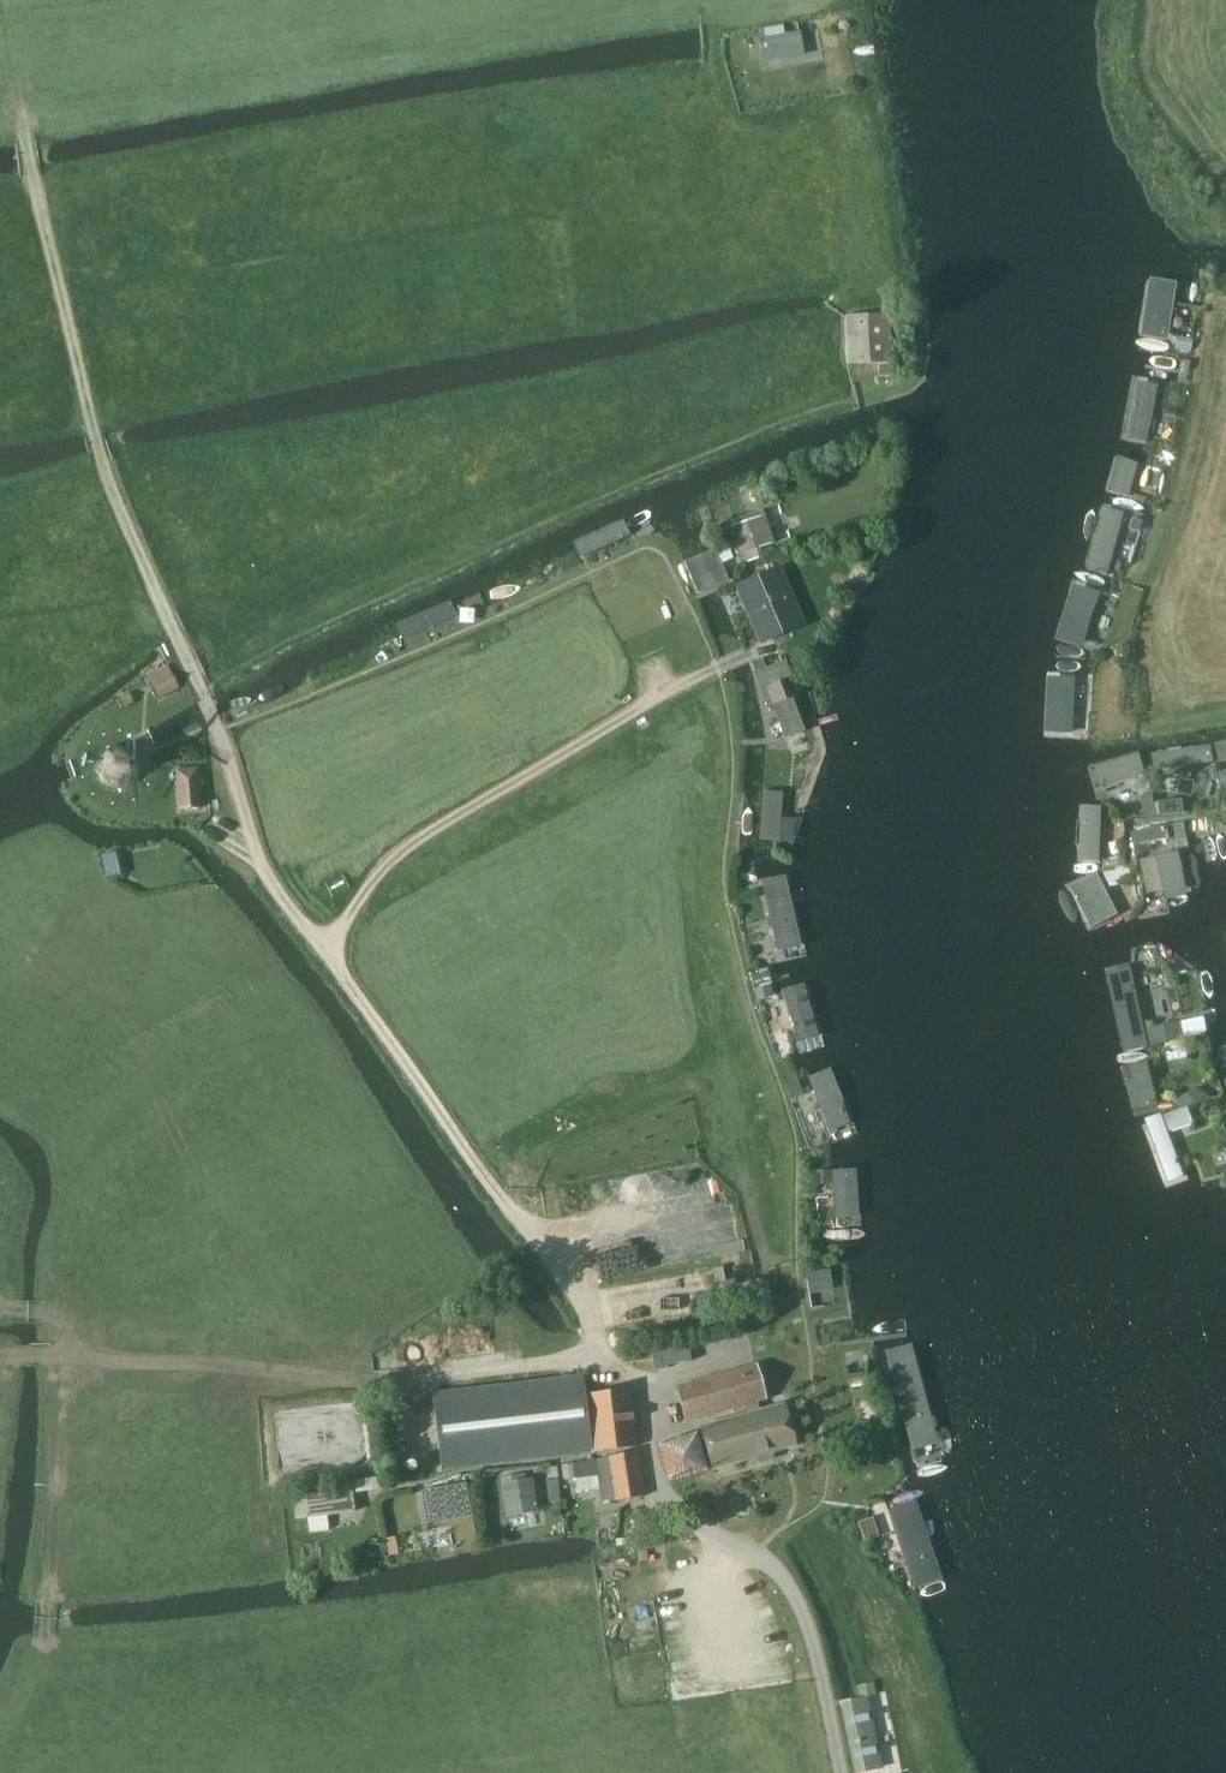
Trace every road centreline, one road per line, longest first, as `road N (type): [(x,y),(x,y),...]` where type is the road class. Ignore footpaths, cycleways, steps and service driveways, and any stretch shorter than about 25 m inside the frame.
road 1 (track): [(639,1387),(605,1357),(539,1238),(257,855),(218,730),(101,458),(13,75),(0,76)]
road 2 (track): [(607,90),(35,187)]
road 3 (track): [(746,655),(639,706),(424,836),(383,871),(330,957)]
road 4 (track): [(13,75),(458,0)]
road 5 (unclassified): [(840,1772),(797,1600),(757,1555)]

